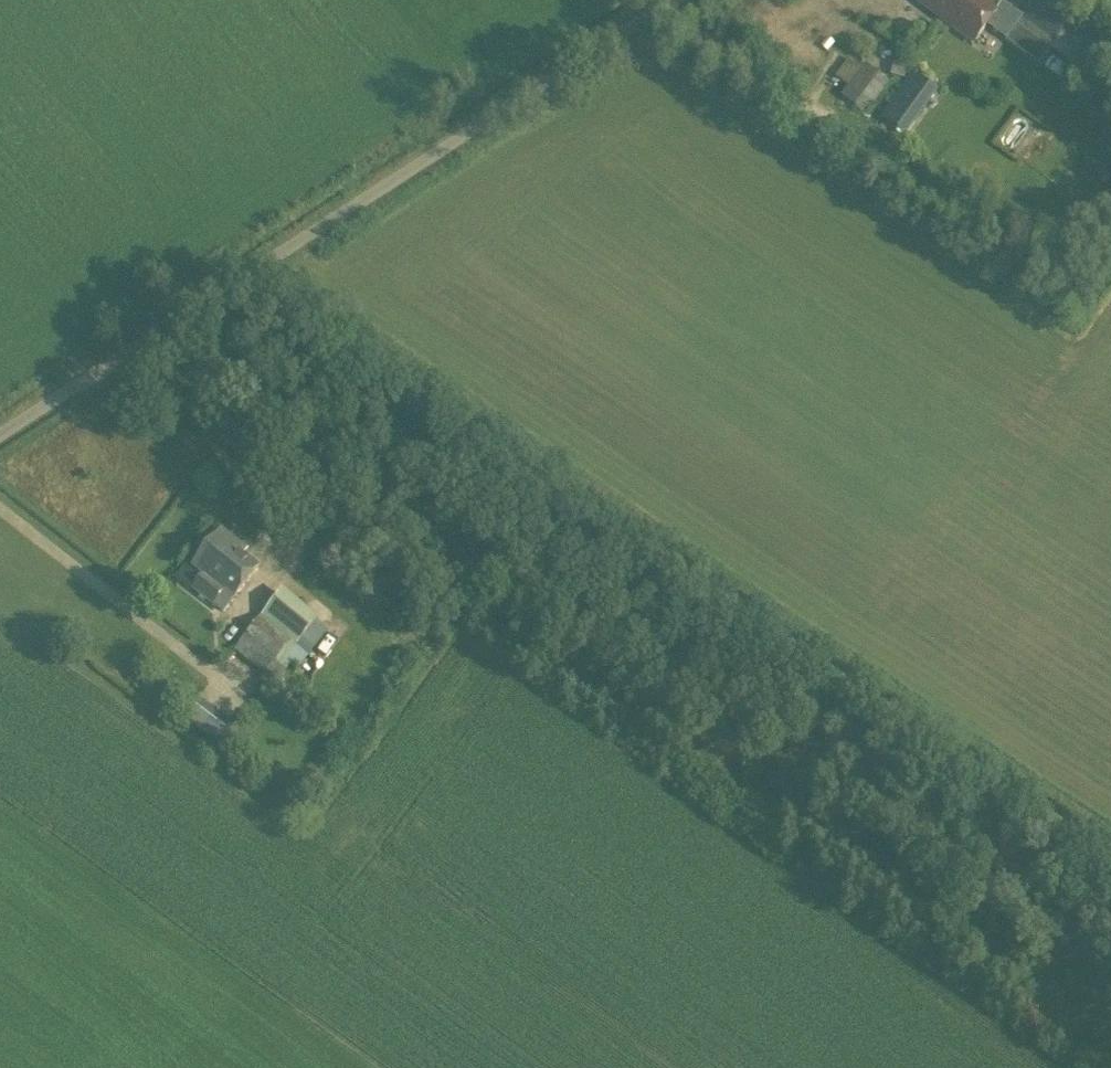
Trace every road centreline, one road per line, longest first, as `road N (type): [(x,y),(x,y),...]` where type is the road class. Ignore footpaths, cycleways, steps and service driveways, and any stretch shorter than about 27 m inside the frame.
road 1 (unclassified): [(0,444),(680,0)]

